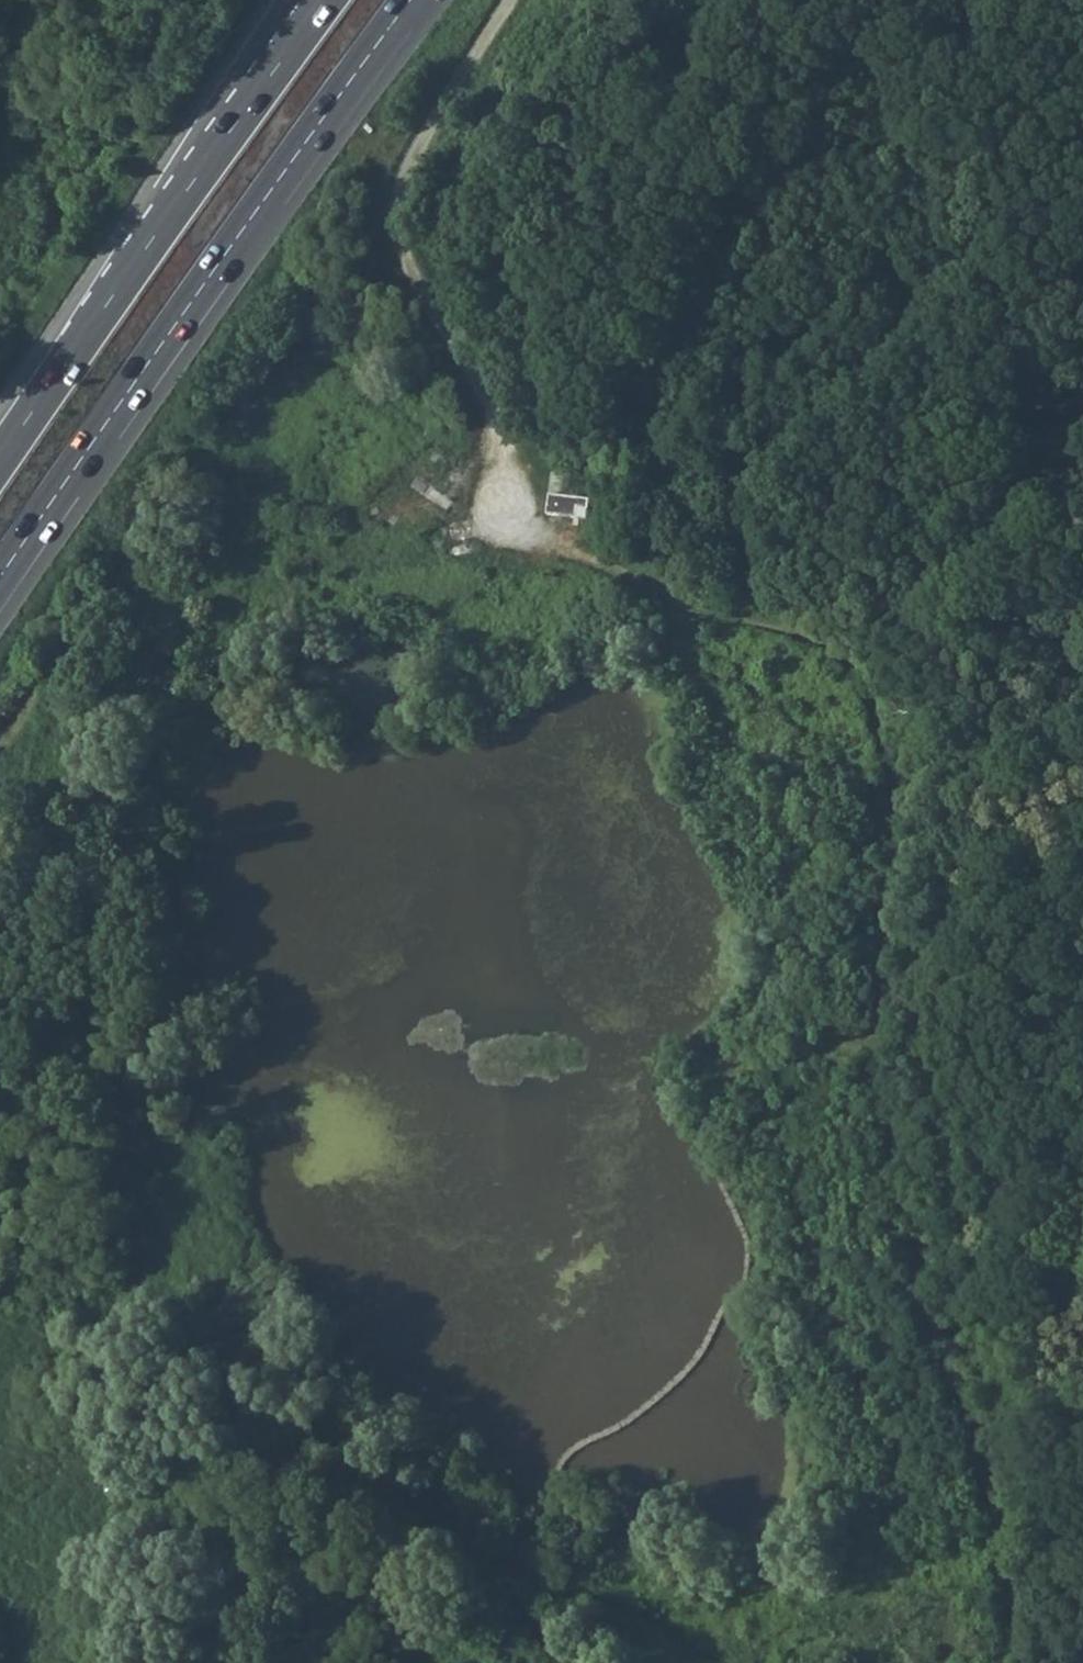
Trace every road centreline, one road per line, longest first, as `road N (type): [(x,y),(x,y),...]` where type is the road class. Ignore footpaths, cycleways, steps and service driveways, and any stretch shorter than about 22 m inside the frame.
road 1 (trunk): [(0,578),(410,0)]
road 2 (track): [(571,553),(513,528),(496,413),(401,253),(403,182),(510,0)]
road 3 (trunk): [(327,0),(0,460)]

